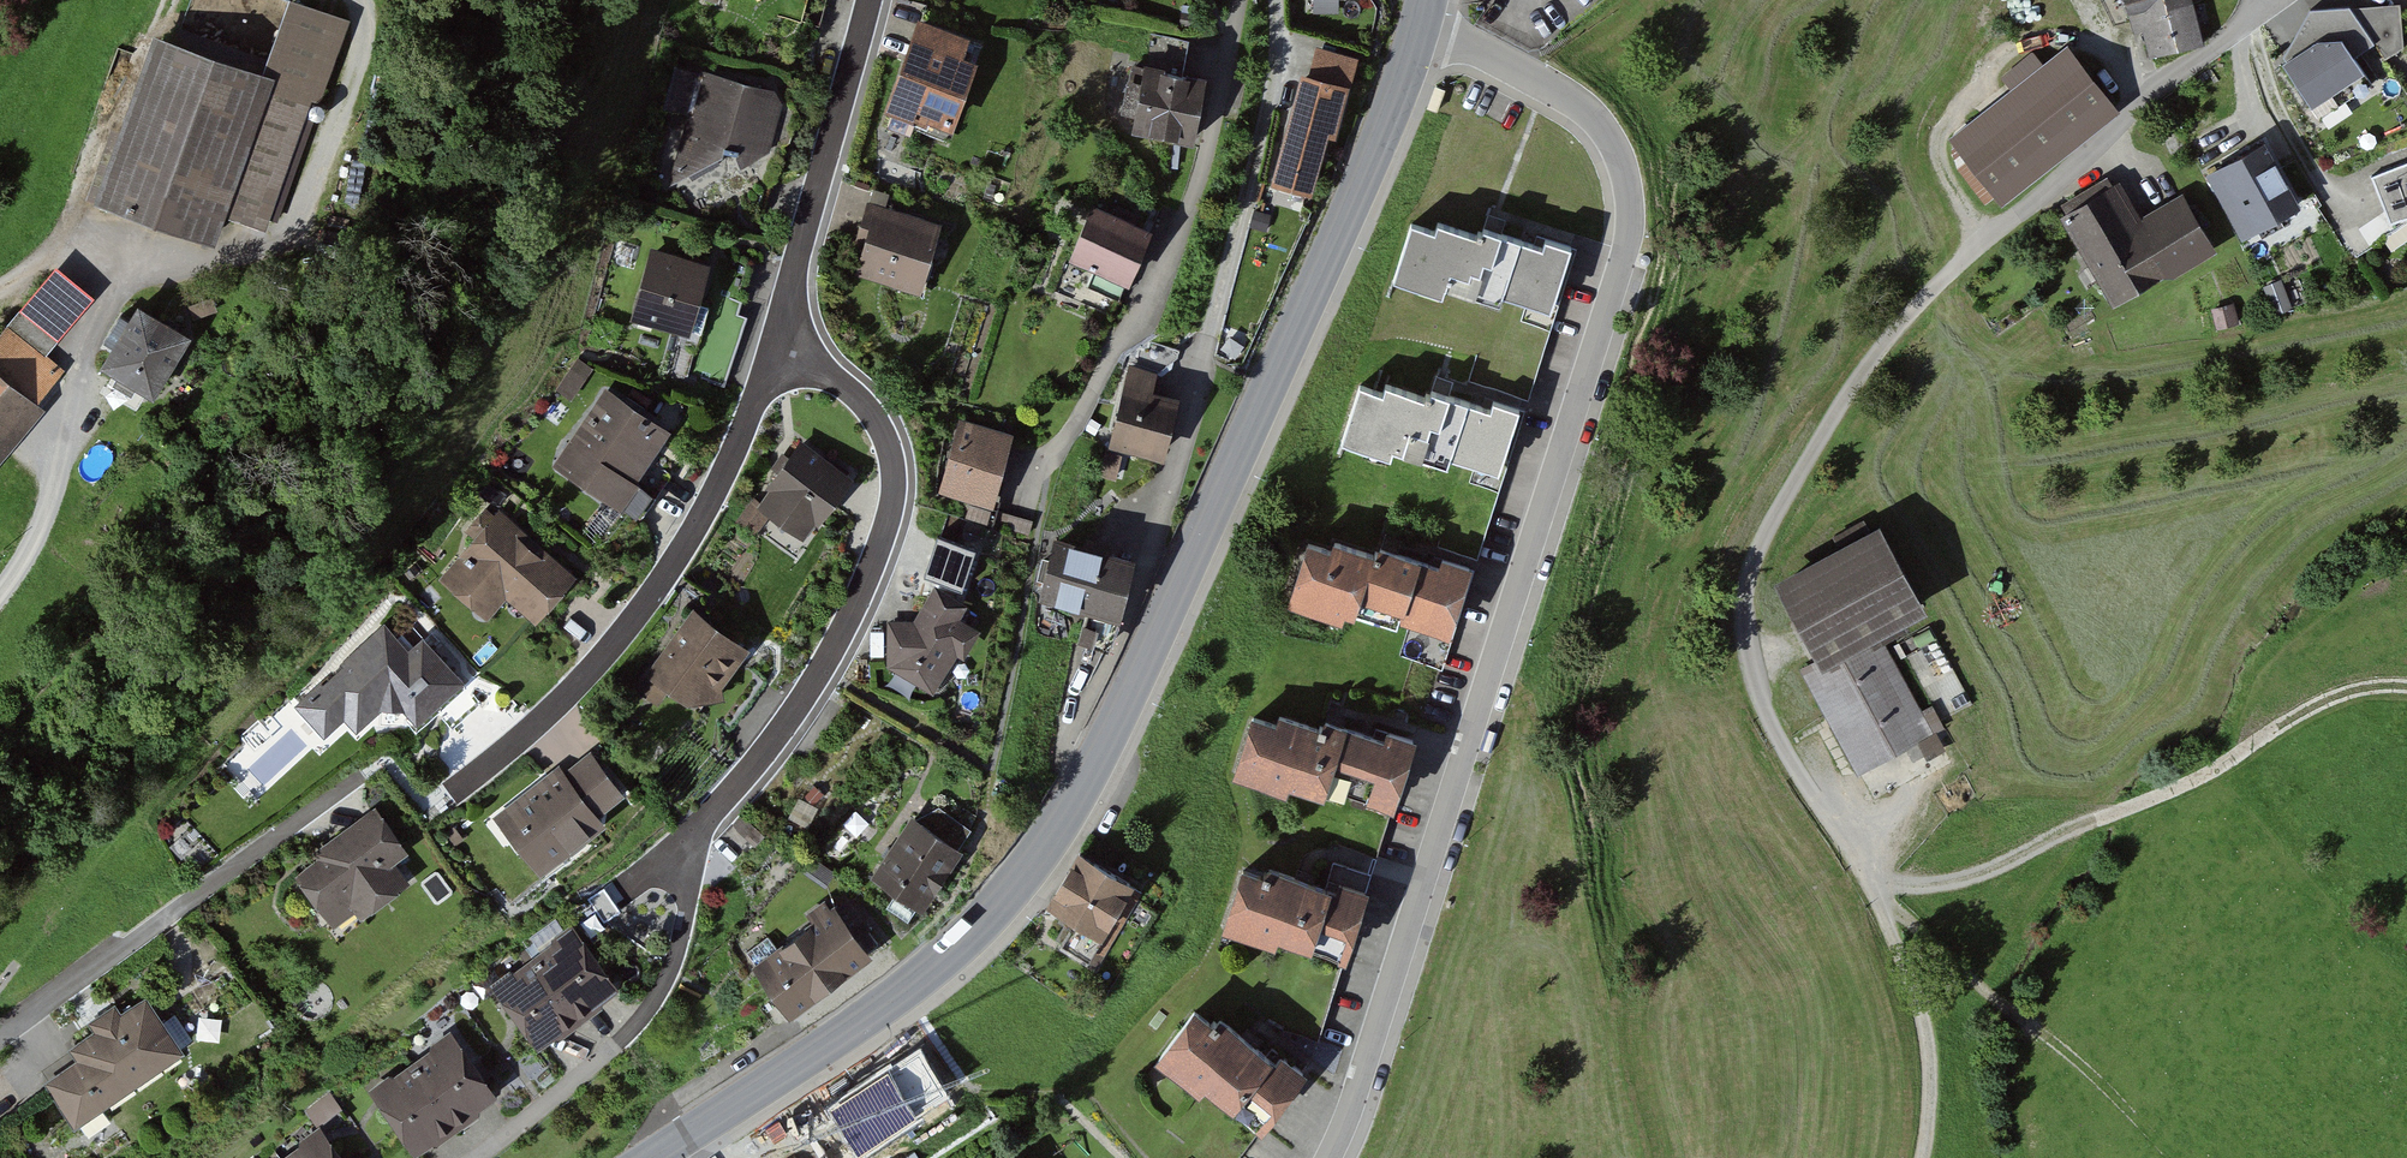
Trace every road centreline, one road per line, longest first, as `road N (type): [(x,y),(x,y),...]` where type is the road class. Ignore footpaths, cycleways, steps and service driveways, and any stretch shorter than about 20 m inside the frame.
road 1 (secondary): [(1421,22),(1360,189),(1222,490),(1081,788),(1025,873),(957,947),(861,1022),(653,1157)]
road 2 (residential): [(1320,1157),(1394,998),(1631,206),(1612,144),(1590,114),(1421,22)]
road 3 (residential): [(780,341),(877,413),(894,450),(890,524),(857,608),(796,718),(675,861),(681,940),(660,991),(626,1043),(482,1157)]
road 4 (track): [(2406,693),(2339,706),(2200,784),(1931,891),(1886,895)]
road 5 (residential): [(780,341),(710,493),(618,637),(465,785)]
road 6 (residential): [(0,1032),(387,771)]
road 7 (track): [(2175,1157),(1886,895)]
road 8 (residential): [(869,0),(780,341)]
road 9 (track): [(0,283),(96,247),(132,276),(82,364),(61,450)]
road 10 (track): [(1929,1157),(1938,1046),(1886,895)]
road 11 (residential): [(0,565),(61,450)]

